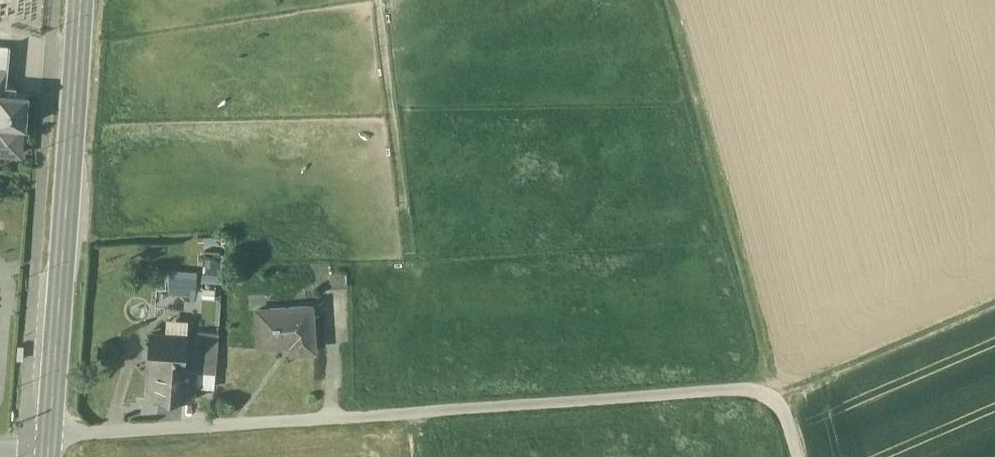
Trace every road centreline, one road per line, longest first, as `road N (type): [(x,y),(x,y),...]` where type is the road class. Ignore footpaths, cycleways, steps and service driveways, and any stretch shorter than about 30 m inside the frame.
road 1 (track): [(800,456),(783,398),(49,442)]
road 2 (primary): [(49,442),(82,0)]
road 3 (track): [(776,398),(681,0)]
road 4 (track): [(994,313),(783,398)]
road 5 (track): [(332,301),(331,427)]

